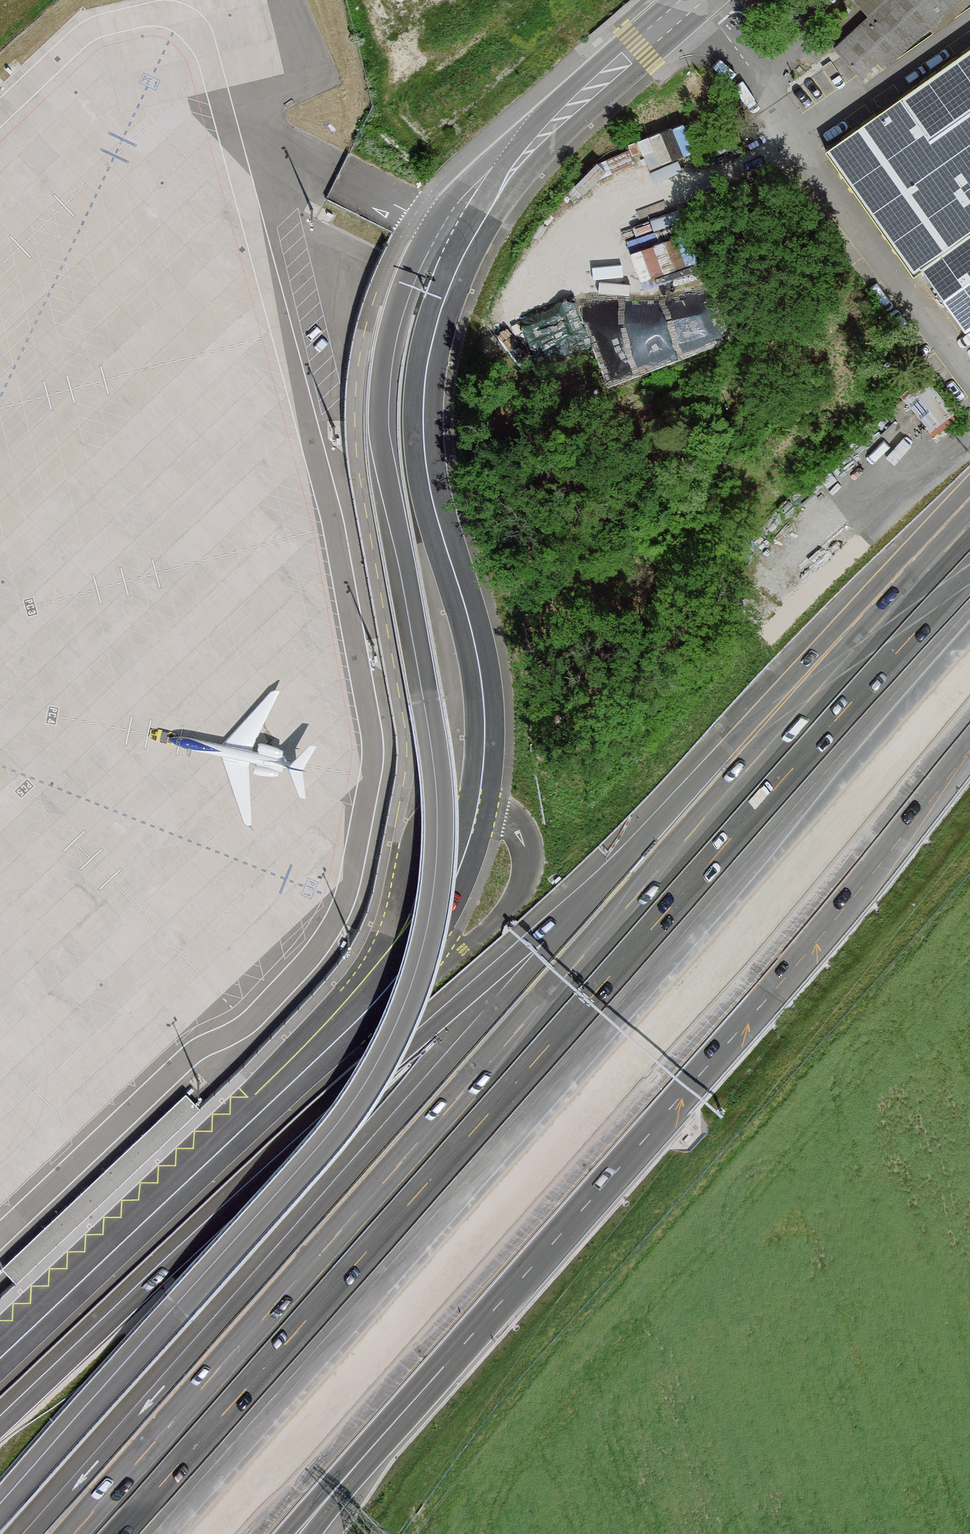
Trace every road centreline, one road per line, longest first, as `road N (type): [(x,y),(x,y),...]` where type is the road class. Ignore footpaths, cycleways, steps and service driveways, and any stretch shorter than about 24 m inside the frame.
road 1 (primary): [(522,151),(439,225),(414,265),(388,347),(385,471),(439,797),(435,892),(413,989),(383,1056),(333,1133),(0,1511)]
road 2 (secondary): [(0,1358),(348,1028),(394,977),(456,875),(478,809),(486,725),(474,644),(424,458),(425,388),(452,276),(484,206),(522,151)]
road 3 (motorway): [(969,571),(118,1533)]
road 4 (motorway): [(197,1533),(969,661)]
road 5 (motorway): [(360,1463),(799,947),(969,731)]
road 6 (primary): [(621,863),(26,1533)]
road 7 (motorway): [(621,863),(199,1235),(0,1424)]
road 8 (motorway): [(969,505),(621,863)]
road 9 (unclassified): [(693,2),(756,75),(969,380)]
road 10 (secondary): [(522,151),(693,2)]

